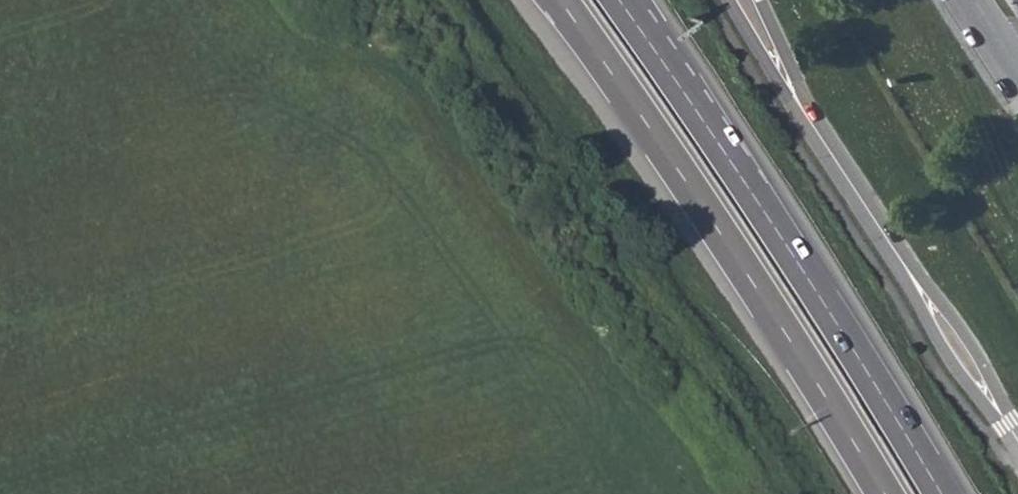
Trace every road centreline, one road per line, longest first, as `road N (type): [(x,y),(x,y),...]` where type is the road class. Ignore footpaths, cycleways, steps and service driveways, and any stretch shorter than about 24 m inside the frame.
road 1 (trunk): [(561,0),(885,493)]
road 2 (trunk): [(942,493),(622,0)]
road 3 (tertiary): [(872,217),(1017,436)]
road 4 (tertiary): [(729,0),(872,217)]
road 5 (tertiary): [(872,217),(763,0)]

